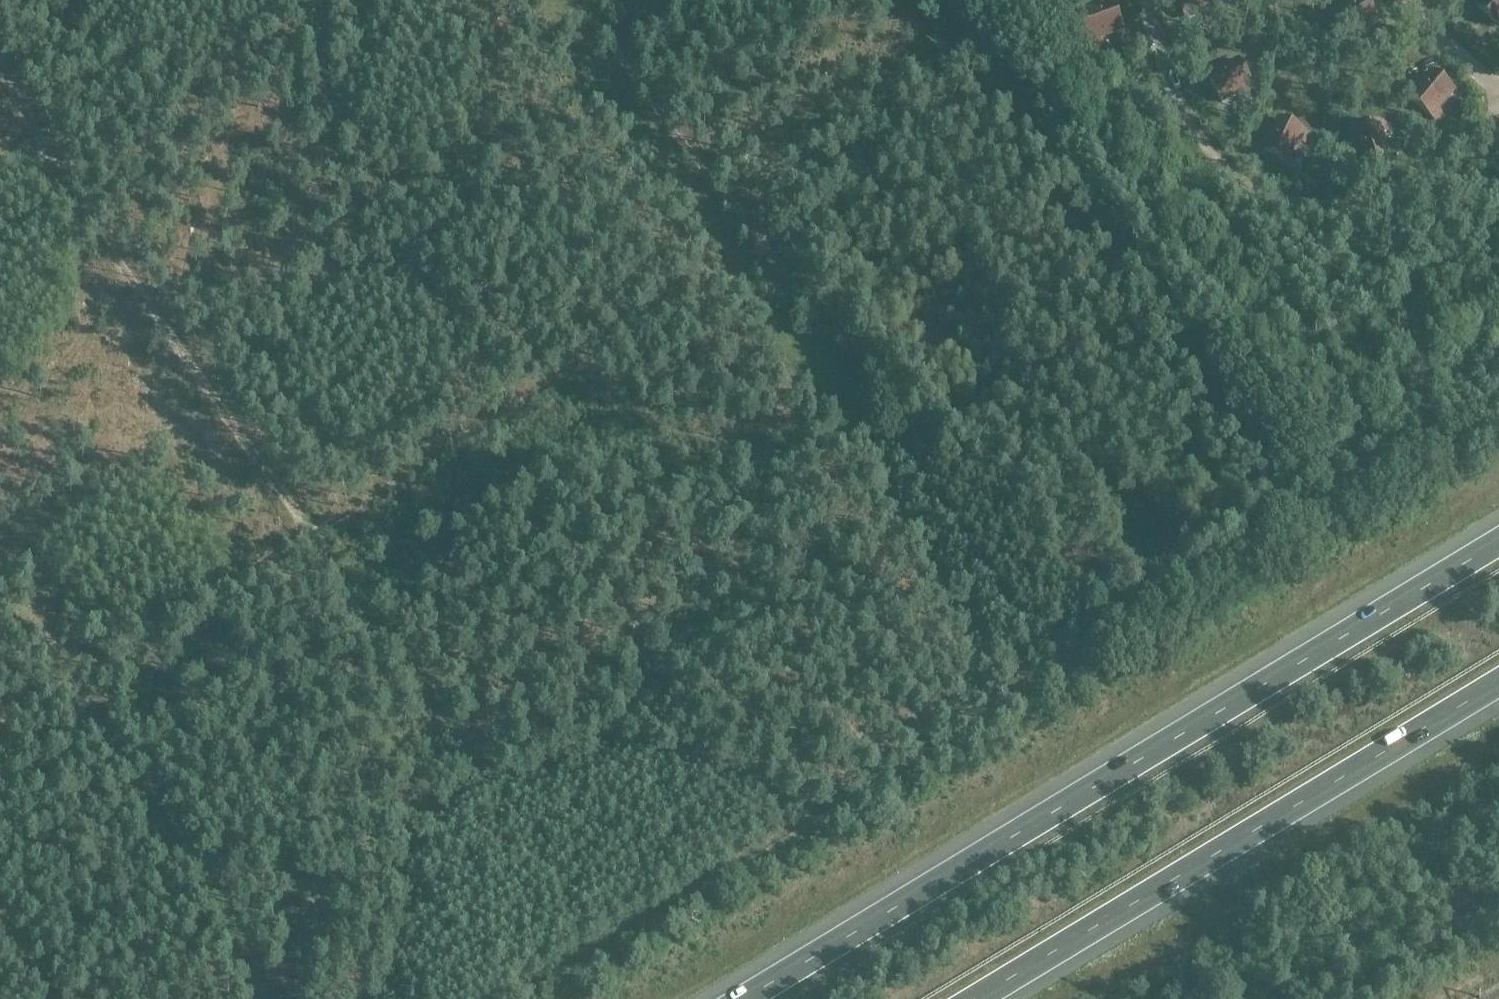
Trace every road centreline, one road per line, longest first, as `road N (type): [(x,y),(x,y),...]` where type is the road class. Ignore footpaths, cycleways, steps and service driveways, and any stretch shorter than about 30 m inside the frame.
road 1 (track): [(0,728),(712,289),(730,256),(722,196),(581,0)]
road 2 (motorway): [(1498,541),(745,998)]
road 3 (motorway): [(982,998),(1498,687)]
road 4 (track): [(311,537),(77,200),(0,62)]
road 5 (unclassified): [(1412,0),(1449,48),(1498,85)]

